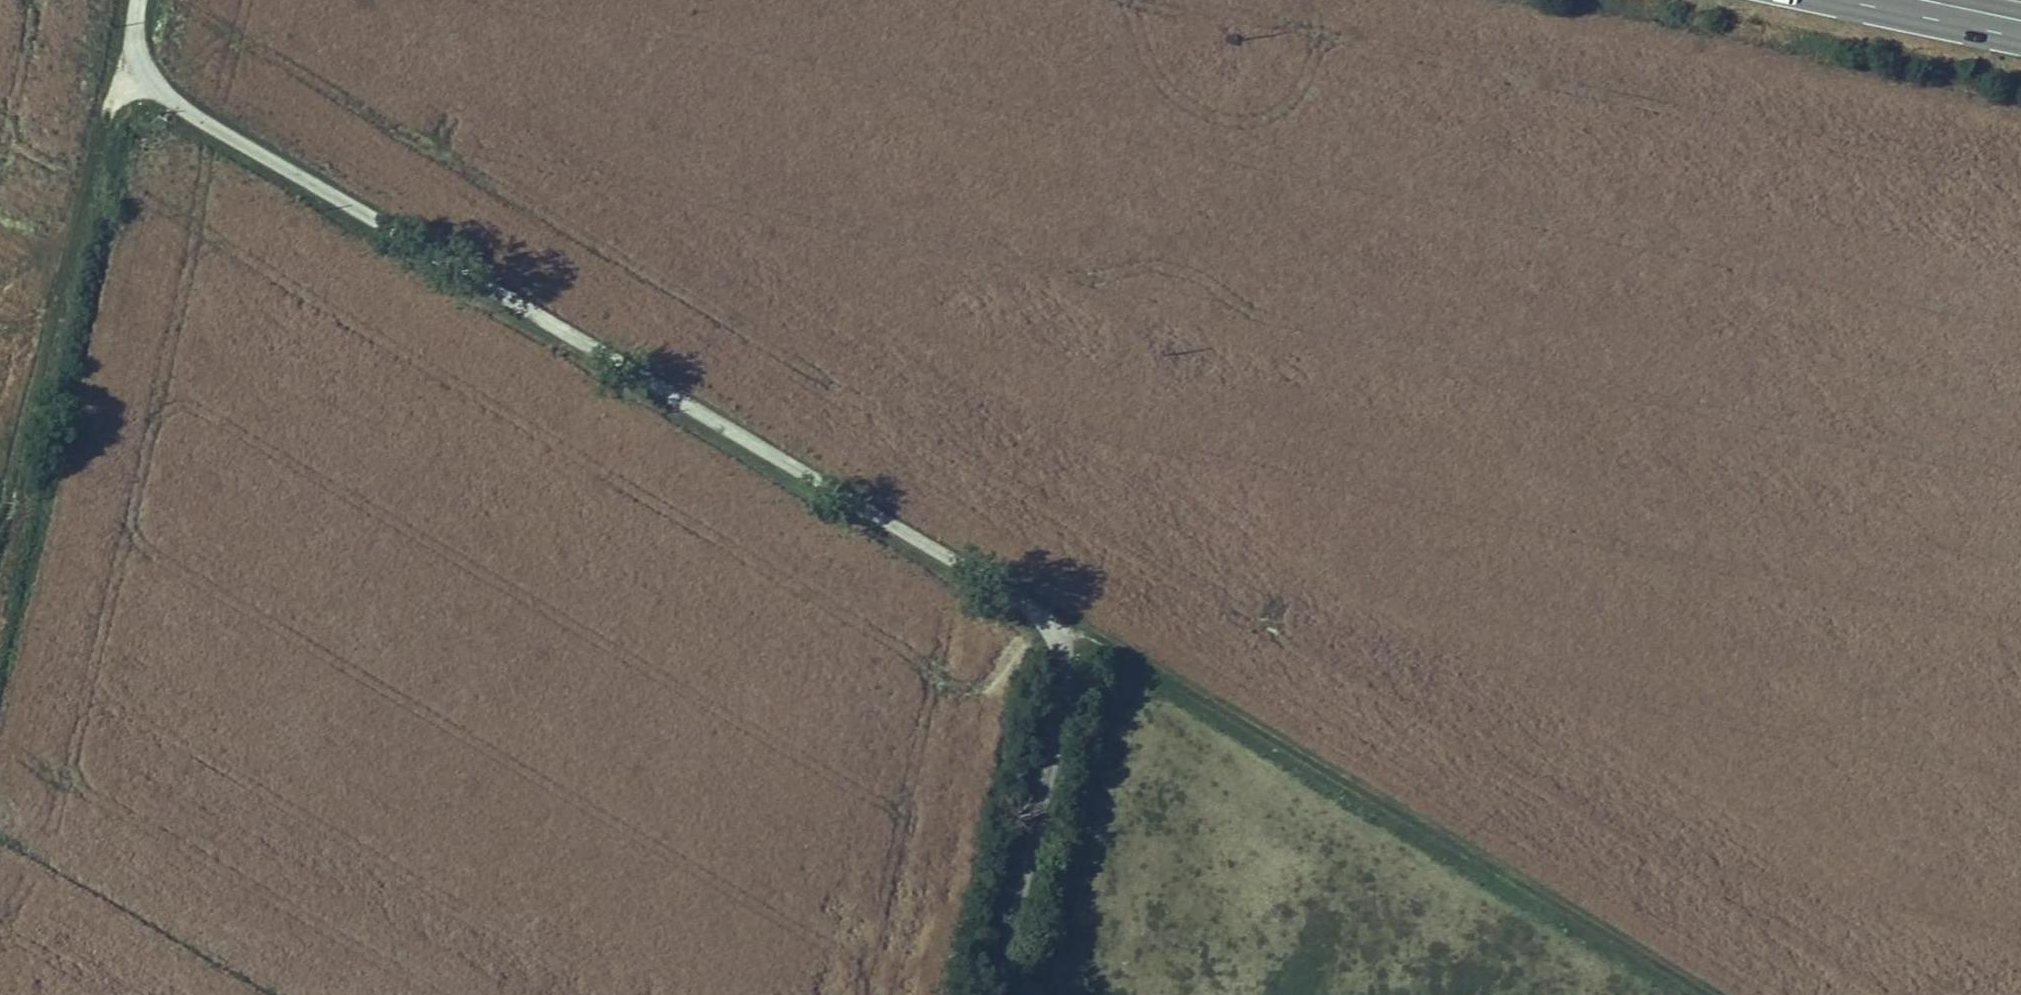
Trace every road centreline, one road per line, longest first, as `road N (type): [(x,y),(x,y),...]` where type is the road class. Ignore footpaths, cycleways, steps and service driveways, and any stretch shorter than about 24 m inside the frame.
road 1 (residential): [(986,994),(1052,648),(1022,605),(183,115),(144,81),(149,0)]

